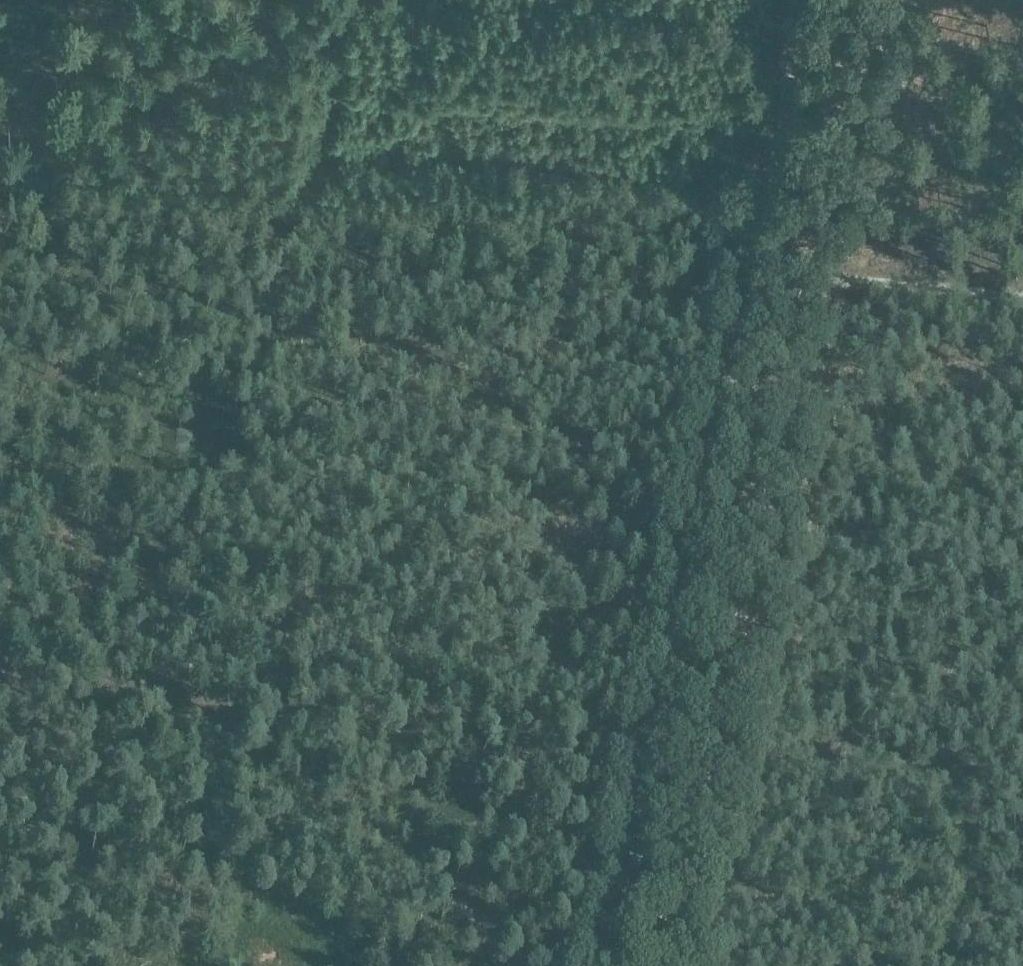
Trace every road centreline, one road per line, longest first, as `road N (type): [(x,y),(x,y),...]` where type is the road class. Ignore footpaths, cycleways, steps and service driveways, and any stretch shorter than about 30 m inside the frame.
road 1 (track): [(0,225),(1022,306)]
road 2 (track): [(1022,772),(0,693)]
road 3 (track): [(809,0),(603,965)]

